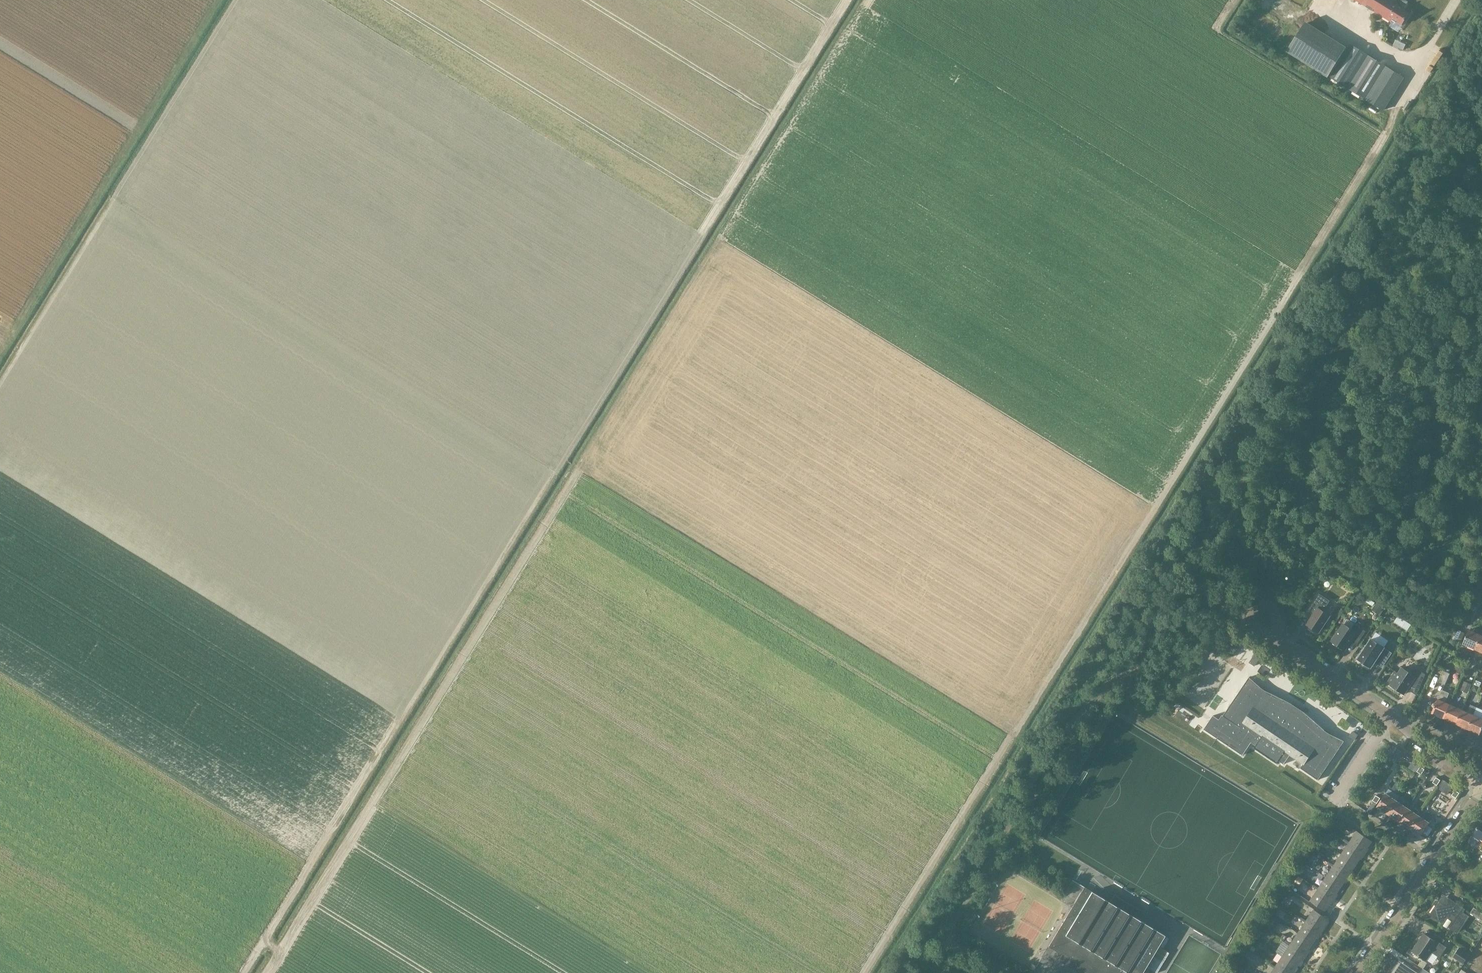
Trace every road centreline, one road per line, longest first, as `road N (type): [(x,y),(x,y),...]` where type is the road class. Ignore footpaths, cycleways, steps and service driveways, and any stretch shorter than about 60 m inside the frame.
road 1 (residential): [(1359,972),(1481,788)]
road 2 (residential): [(1391,716),(1280,642)]

